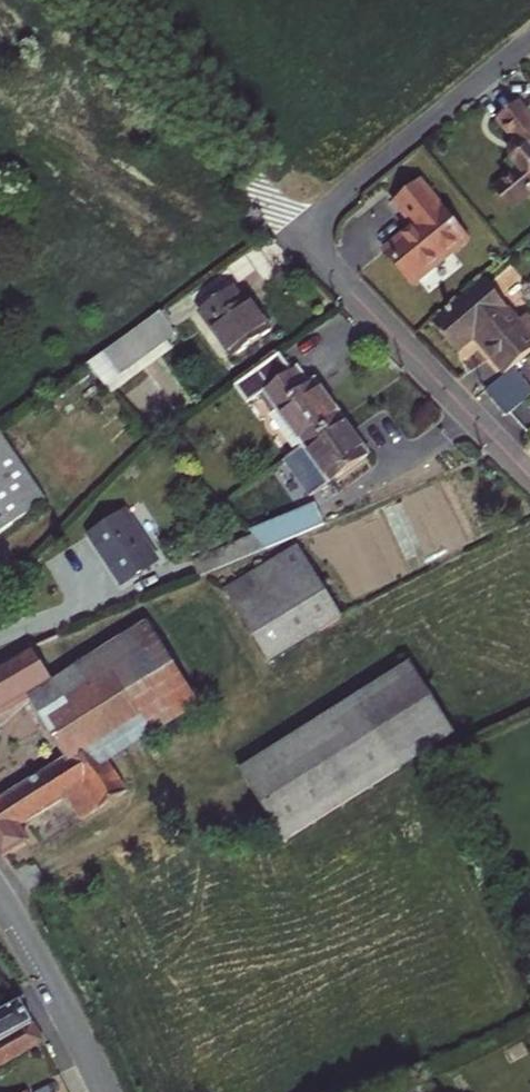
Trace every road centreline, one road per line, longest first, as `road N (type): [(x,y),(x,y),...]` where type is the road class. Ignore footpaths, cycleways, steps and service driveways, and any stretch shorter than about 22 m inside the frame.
road 1 (residential): [(529,50),(299,235),(529,477)]
road 2 (residential): [(105,1091),(0,900)]

